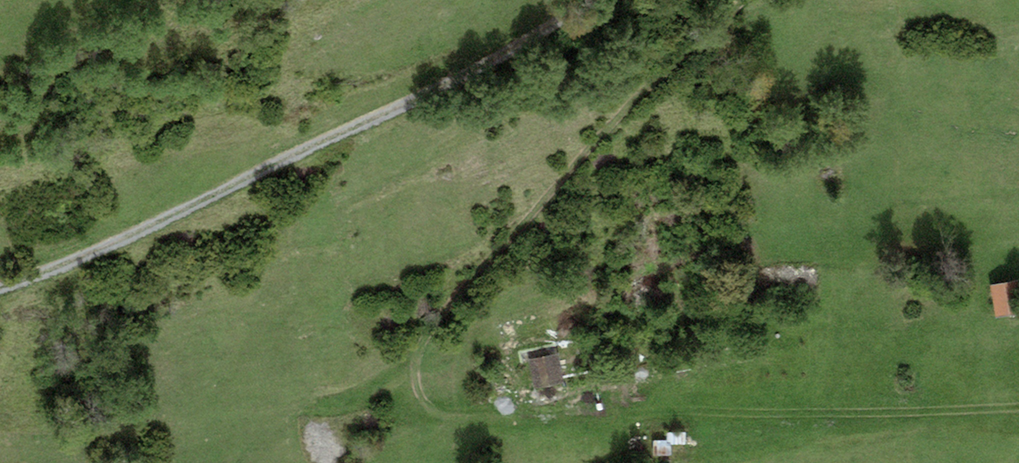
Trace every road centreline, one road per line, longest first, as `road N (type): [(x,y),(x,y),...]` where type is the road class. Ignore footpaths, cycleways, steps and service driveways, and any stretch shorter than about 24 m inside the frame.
road 1 (track): [(744,0),(601,132),(440,313),(413,363),(423,402),(465,419),(554,420),(636,389),(812,427),(962,413),(1018,417)]
road 2 (track): [(610,0),(456,91),(0,290)]

